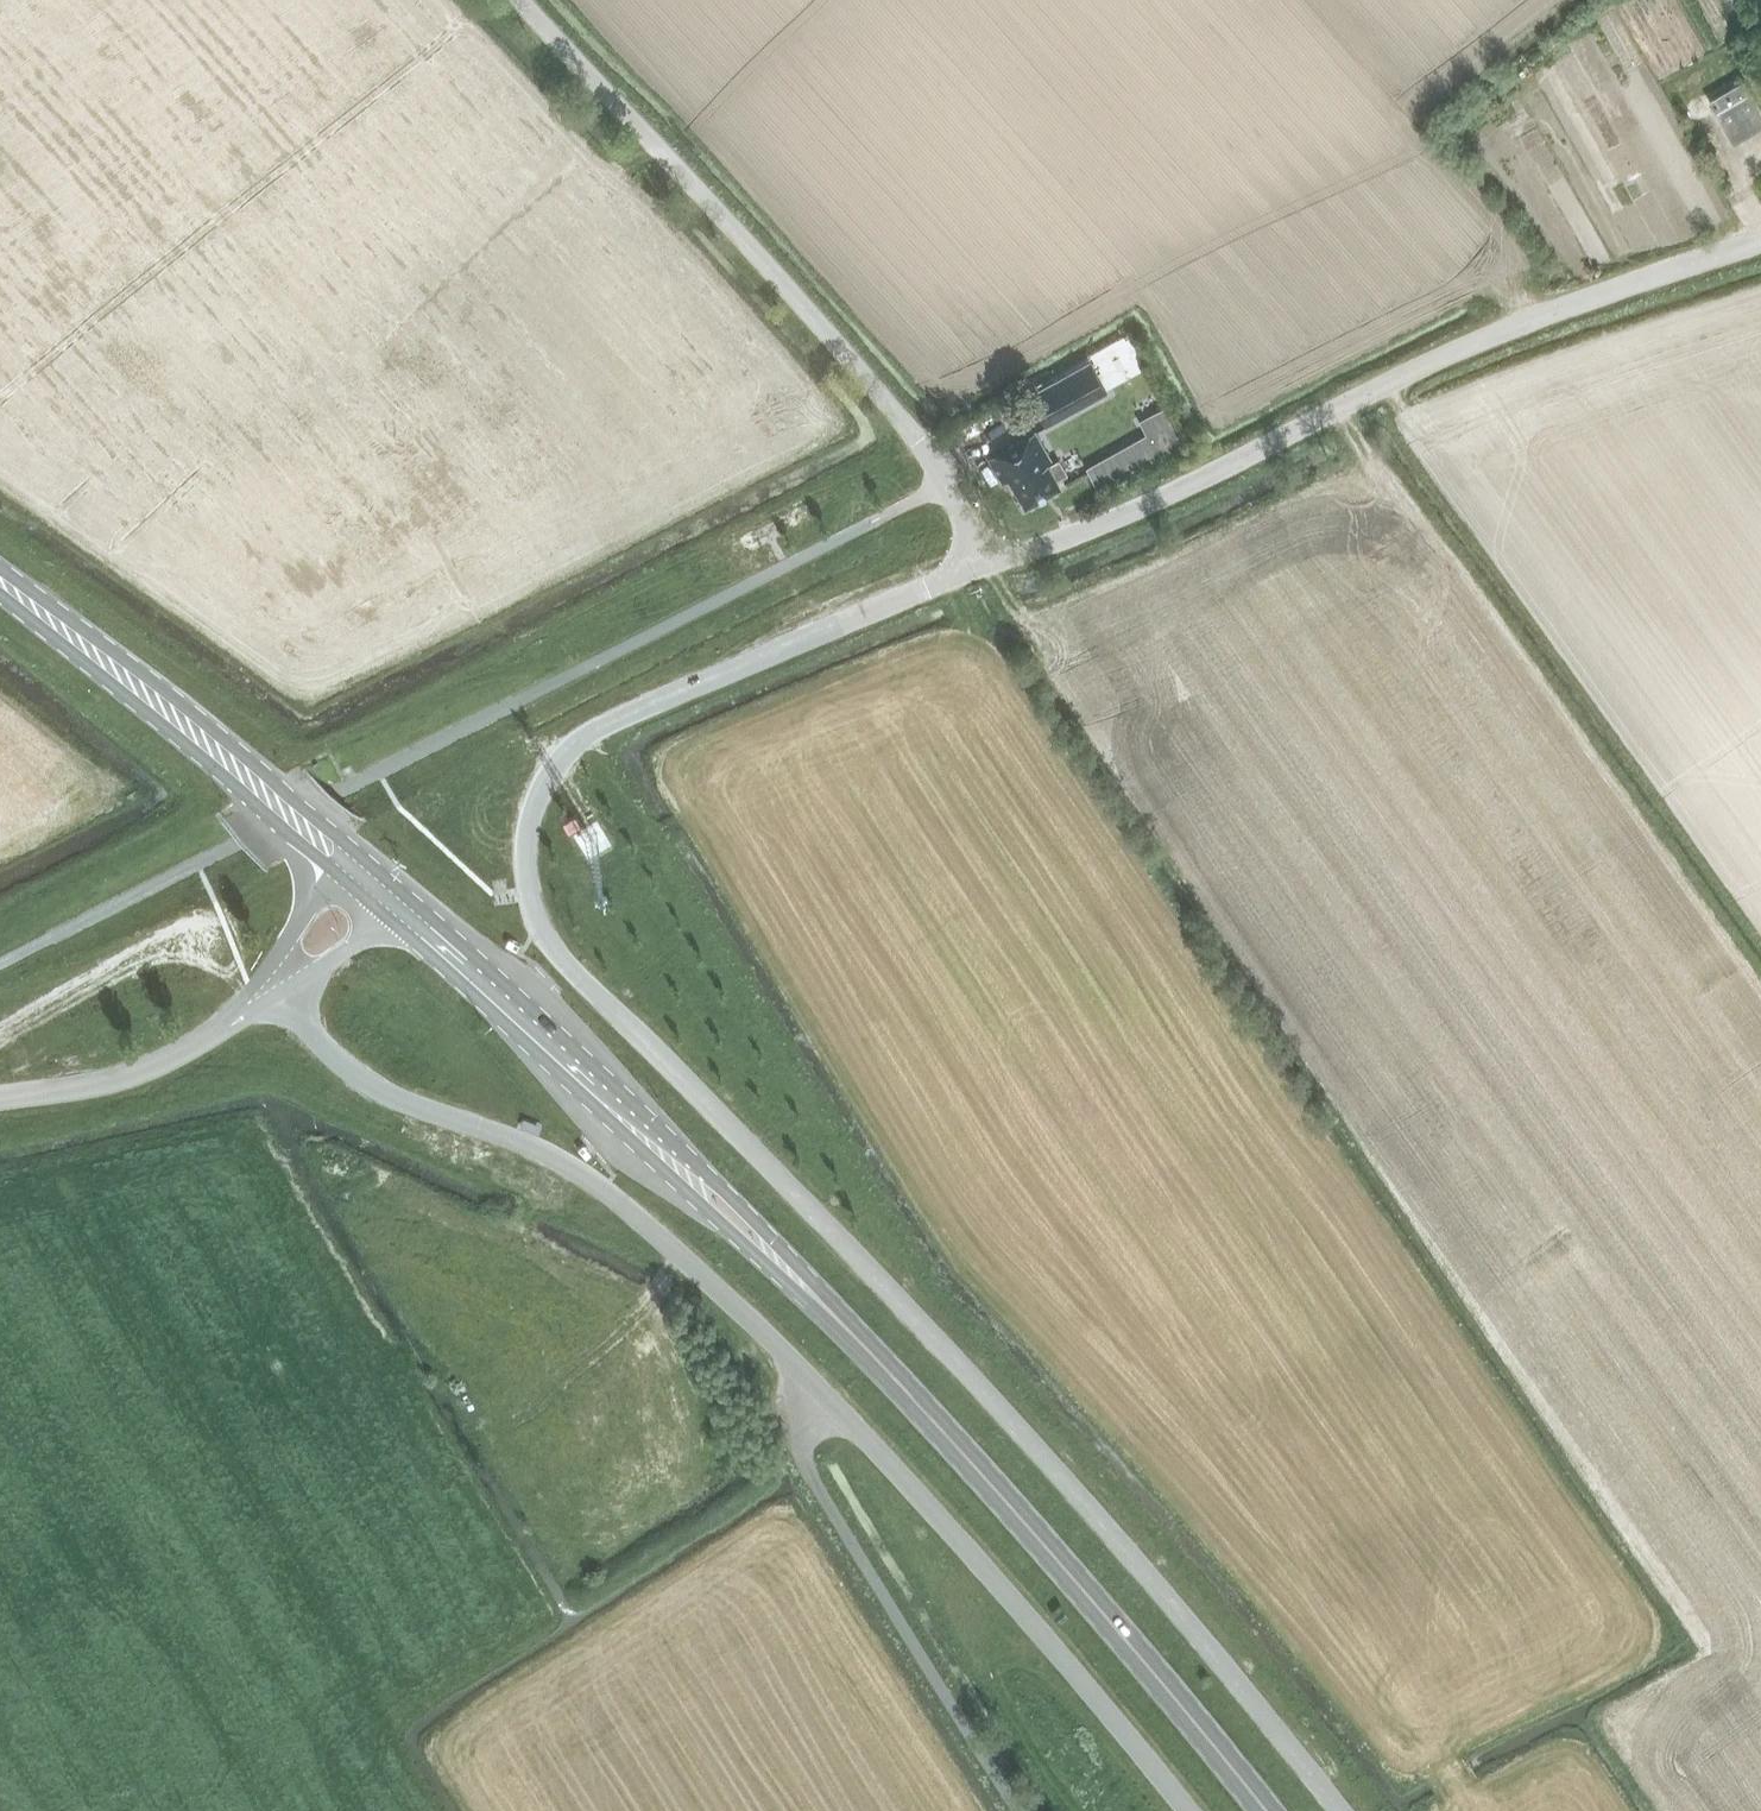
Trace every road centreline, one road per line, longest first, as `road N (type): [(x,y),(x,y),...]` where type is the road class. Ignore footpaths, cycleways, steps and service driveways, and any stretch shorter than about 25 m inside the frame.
road 1 (unclassified): [(982,567),(579,740),(541,788),(528,832),(525,876),(535,923),(584,984),(907,1308),(1065,1481),(1340,1810)]
road 2 (unclassified): [(982,567),(1201,480),(1393,378),(1537,317),(1760,240)]
road 3 (unclassified): [(982,567),(946,484),(905,425),(521,0)]
road 4 (primary): [(881,1363),(853,1321),(667,1134),(385,876)]
road 5 (unclassified): [(815,1385),(583,1175),(368,1085),(264,990)]
road 6 (primary): [(383,914),(841,1336),(881,1363)]
road 7 (primary): [(1265,1810),(881,1363)]
road 8 (unclassified): [(815,1385),(985,1571),(1188,1810)]
road 9 (primary): [(385,876),(141,671),(0,567)]
road 10 (primary): [(0,594),(339,878)]
road 11 (tertiary): [(0,1098),(143,1071),(206,1037),(264,990)]
road 12 (tertiary): [(264,990),(324,966),(383,914)]
road 13 (tertiary): [(339,878),(290,933),(264,990)]

